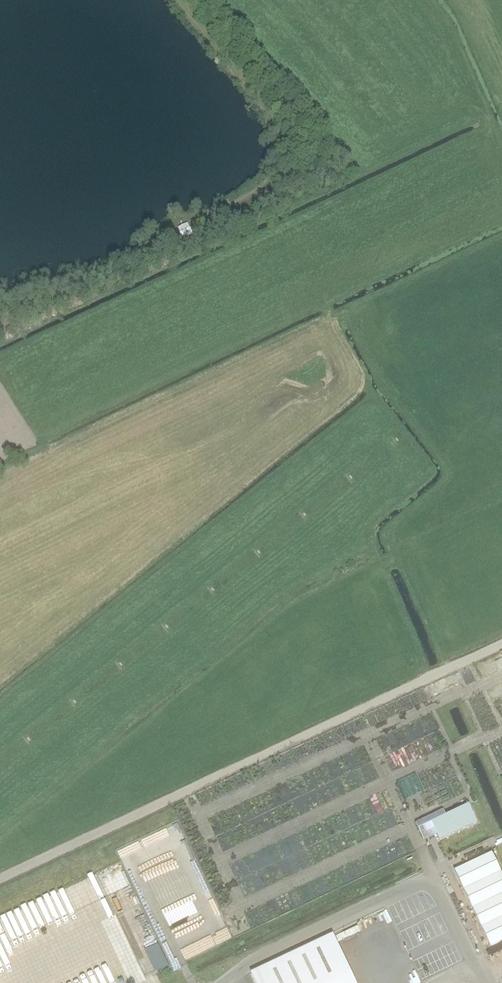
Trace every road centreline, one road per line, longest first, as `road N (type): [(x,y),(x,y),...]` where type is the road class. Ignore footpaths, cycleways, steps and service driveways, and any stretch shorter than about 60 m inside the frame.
road 1 (track): [(0,878),(501,645)]

